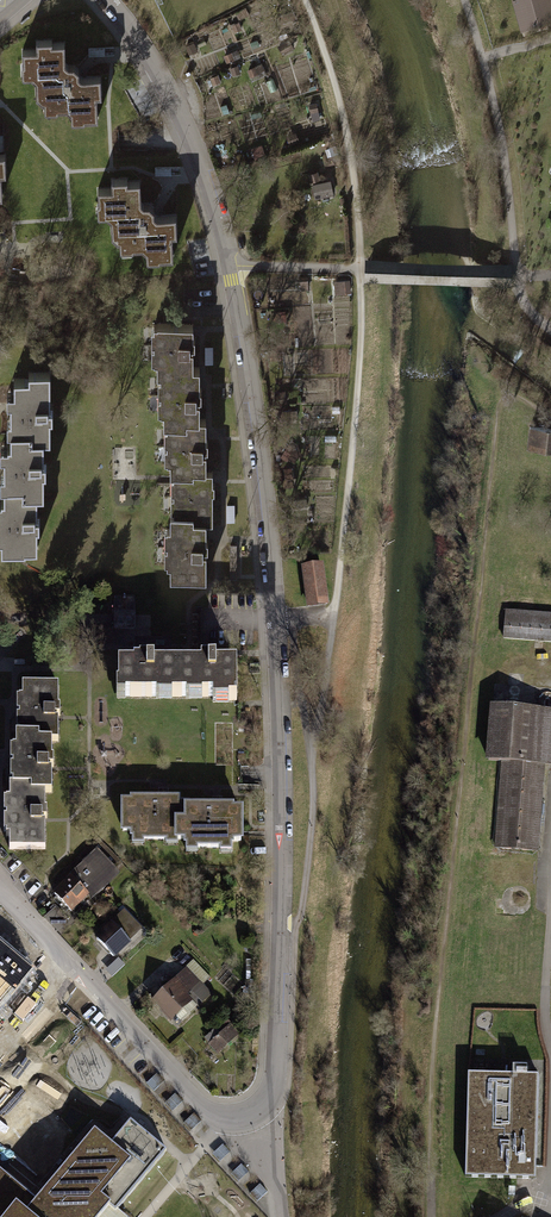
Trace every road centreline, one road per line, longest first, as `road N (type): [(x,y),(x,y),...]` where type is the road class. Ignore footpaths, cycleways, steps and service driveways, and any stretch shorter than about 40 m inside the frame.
road 1 (residential): [(107,0),(173,100),(219,215),(270,540),(281,938),(273,1088),(248,1113)]
road 2 (residential): [(0,892),(199,1104),(217,1116),(248,1113)]
road 3 (track): [(305,0),(342,114),(361,270)]
road 4 (track): [(550,918),(550,1044)]

